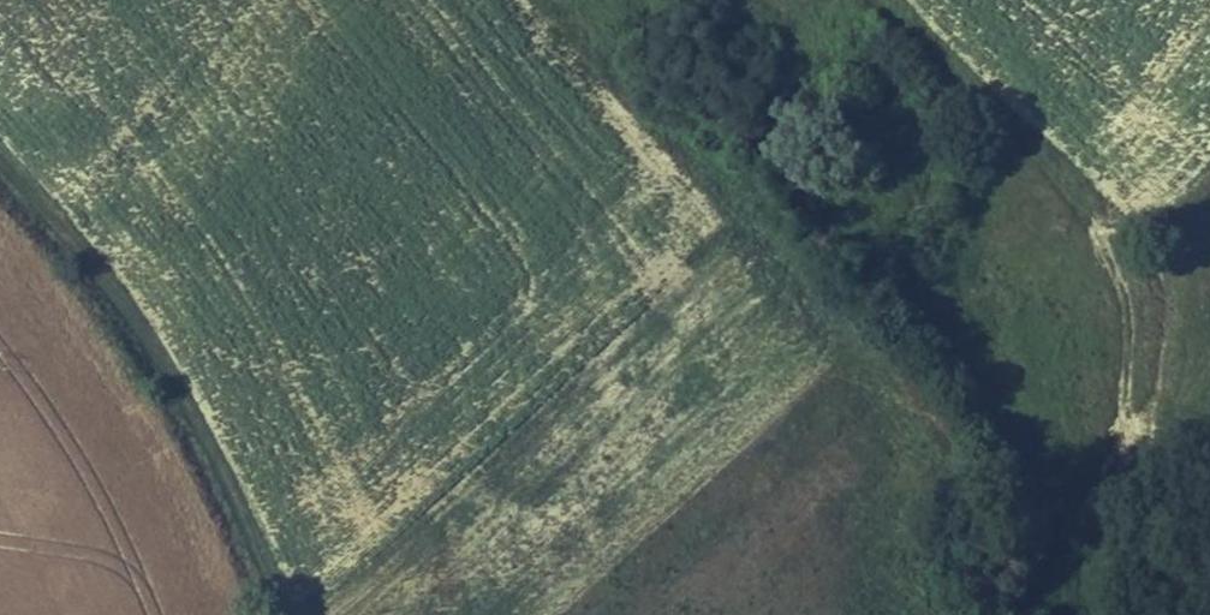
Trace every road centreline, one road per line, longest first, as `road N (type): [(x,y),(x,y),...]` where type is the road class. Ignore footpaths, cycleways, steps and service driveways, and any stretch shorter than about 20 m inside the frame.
road 1 (track): [(1170,614),(1136,482),(1137,316),(1118,252),(1072,190),(887,0)]
road 2 (track): [(274,614),(156,380),(69,245),(0,172)]

